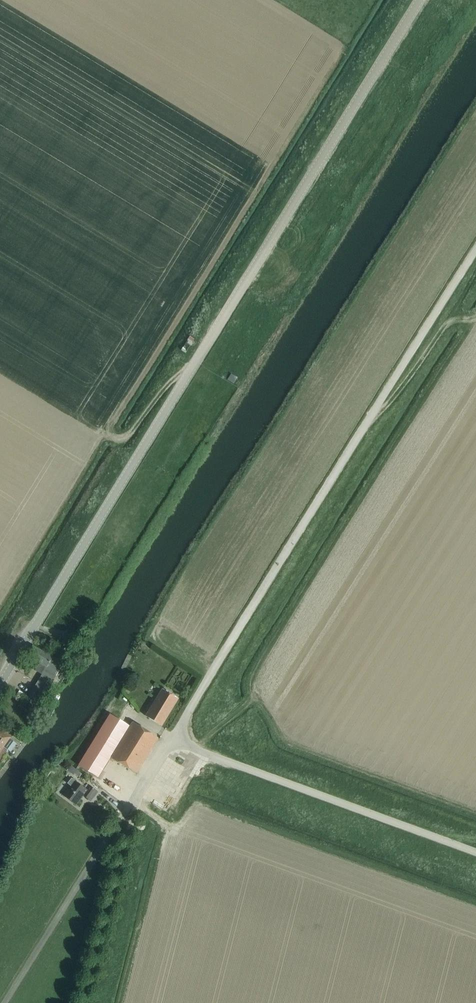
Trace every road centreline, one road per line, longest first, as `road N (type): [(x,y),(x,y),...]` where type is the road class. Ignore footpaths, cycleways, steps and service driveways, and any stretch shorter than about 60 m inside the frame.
road 1 (tertiary): [(0,684),(420,0)]
road 2 (unclassified): [(172,739),(475,250)]
road 3 (unclassified): [(475,852),(172,739)]
road 4 (unclassified): [(3,1002),(172,739)]
road 5 (track): [(373,411),(401,391),(440,331),(458,318),(473,321)]

